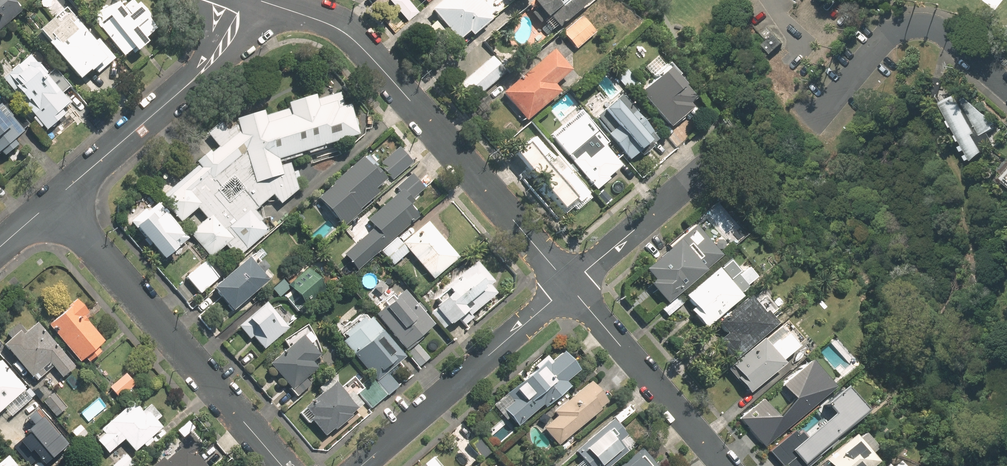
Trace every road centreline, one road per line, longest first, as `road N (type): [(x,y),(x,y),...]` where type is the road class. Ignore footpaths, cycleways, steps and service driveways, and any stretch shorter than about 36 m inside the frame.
road 1 (residential): [(260,0),(332,26),(362,47),(569,286)]
road 2 (tertiary): [(281,465),(52,202)]
road 3 (residential): [(242,0),(221,46),(191,82),(52,202)]
road 4 (residential): [(358,465),(569,286)]
road 5 (residential): [(1006,91),(934,29),(909,23),(817,119)]
road 6 (residential): [(569,286),(726,465)]
road 7 (residential): [(569,286),(729,147)]

